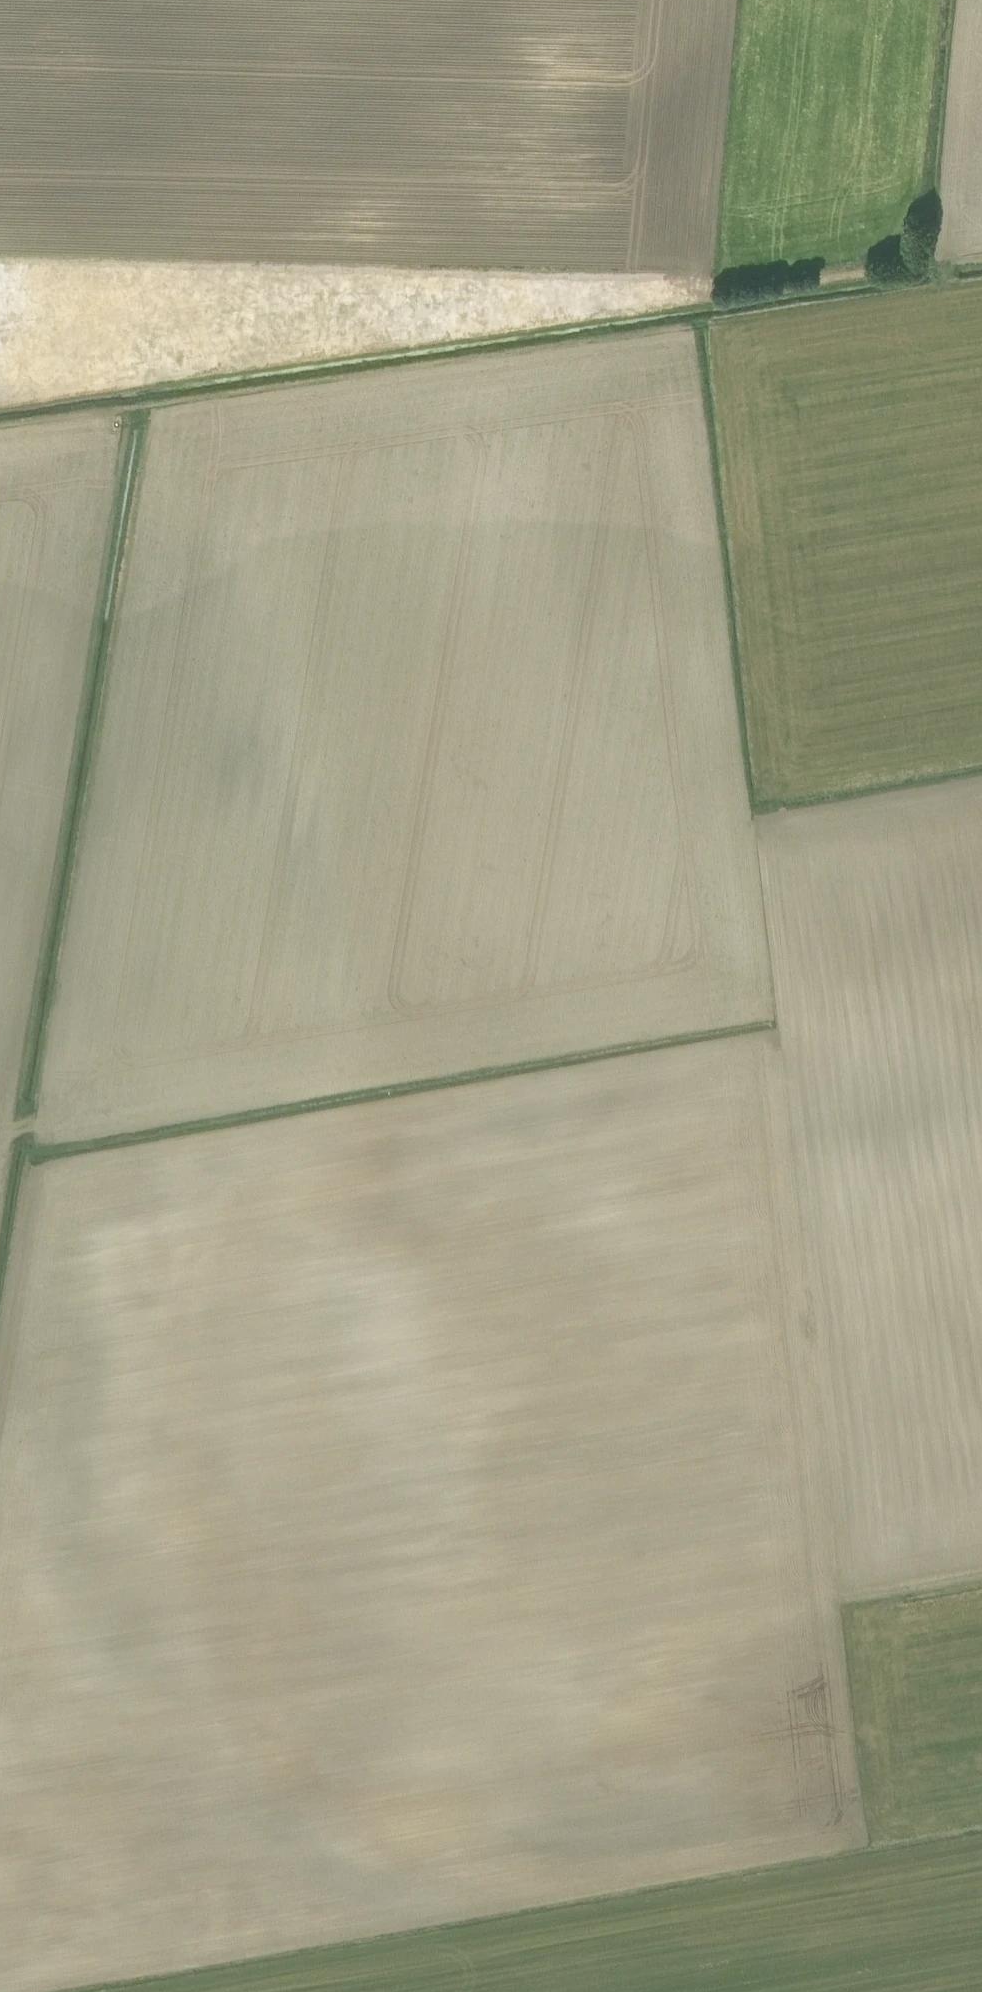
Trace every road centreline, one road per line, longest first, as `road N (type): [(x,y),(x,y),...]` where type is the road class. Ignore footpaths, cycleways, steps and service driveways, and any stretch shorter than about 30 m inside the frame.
road 1 (track): [(981,1573),(843,1598)]

